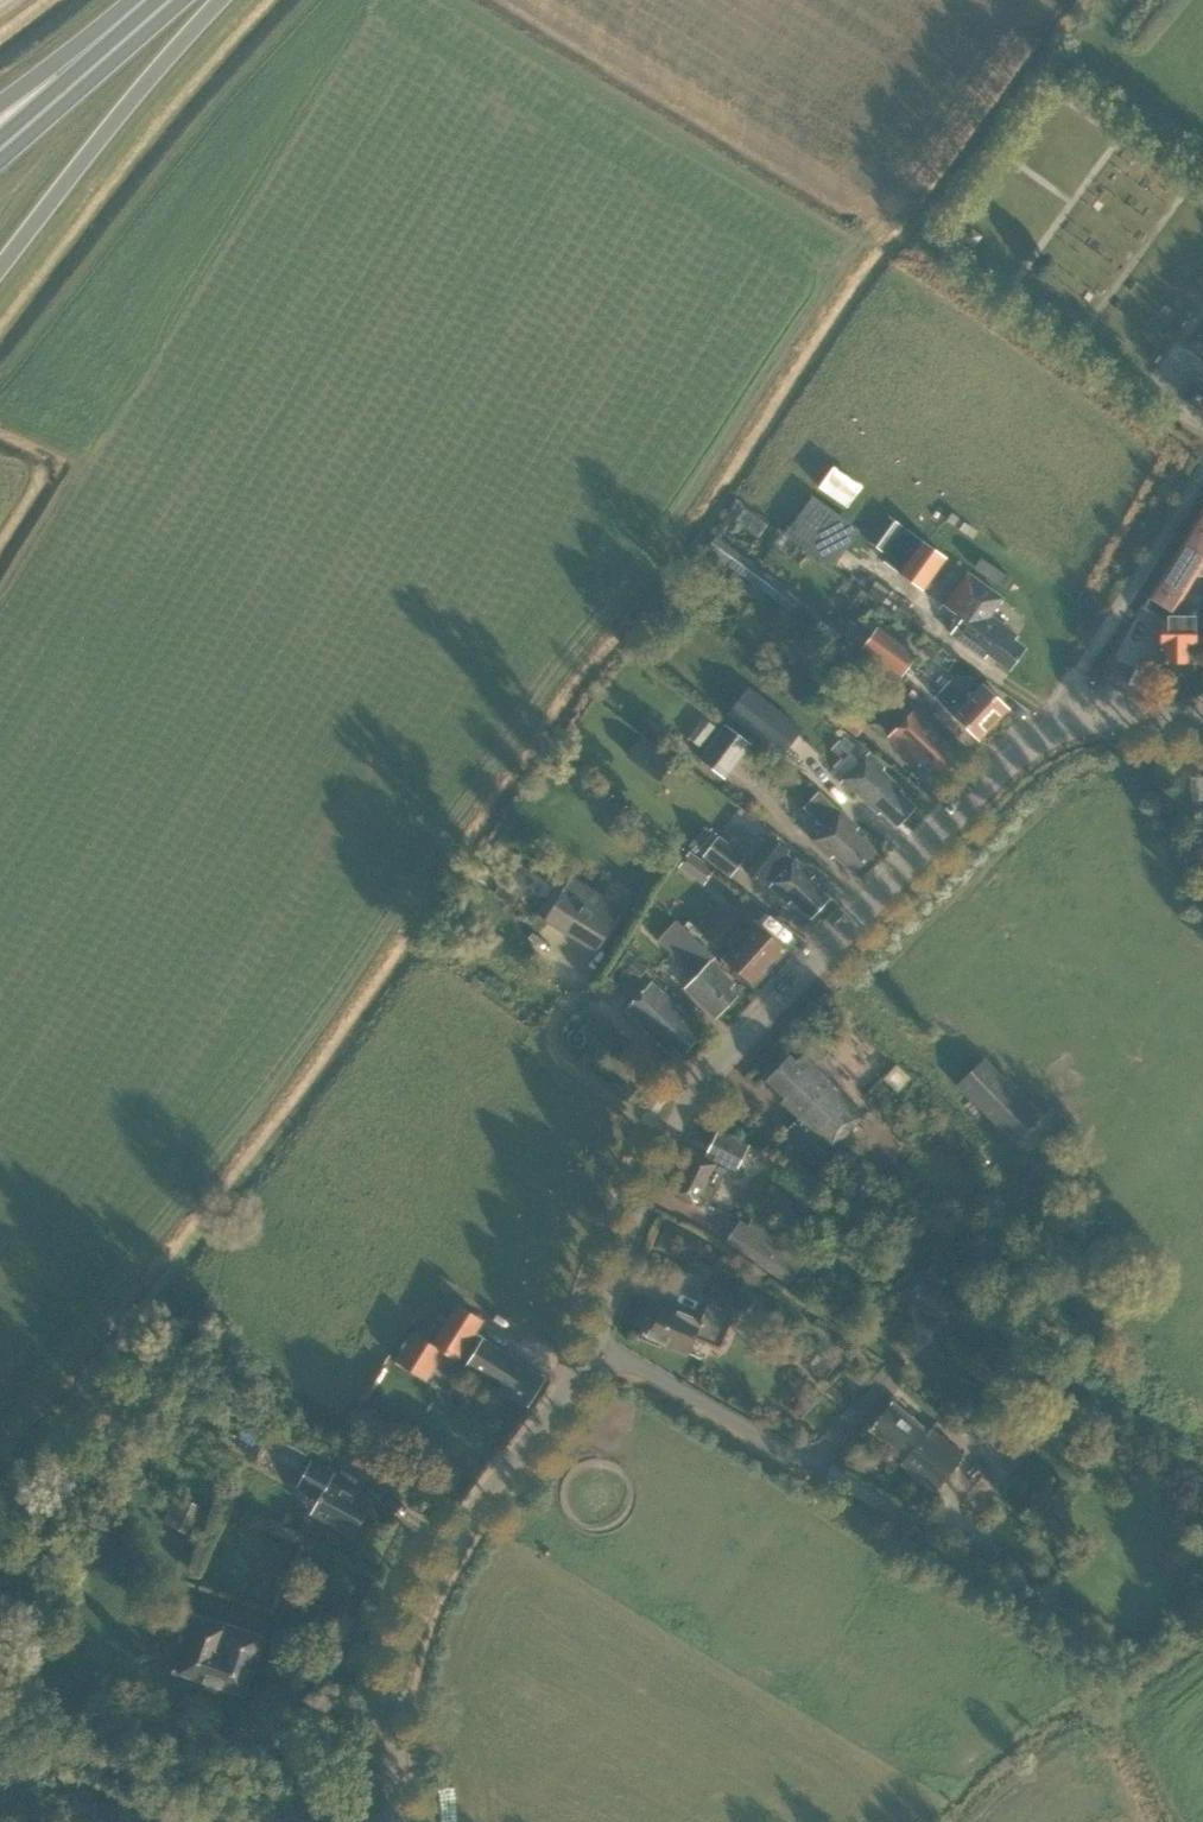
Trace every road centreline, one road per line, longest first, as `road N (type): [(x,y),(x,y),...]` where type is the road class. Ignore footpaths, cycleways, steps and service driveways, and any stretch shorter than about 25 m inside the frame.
road 1 (tertiary): [(1202,717),(1130,715),(1057,731),(1014,756),(694,1087),(667,1135),(591,1344)]
road 2 (tertiary): [(591,1344),(449,1552),(410,1632),(395,1708),(397,1821)]
road 3 (residential): [(891,1375),(826,1451),(801,1453),(591,1344)]
road 4 (trunk): [(0,264),(106,122),(218,0)]
road 5 (trunk): [(0,149),(167,0)]
road 6 (trunk): [(148,0),(0,102)]

